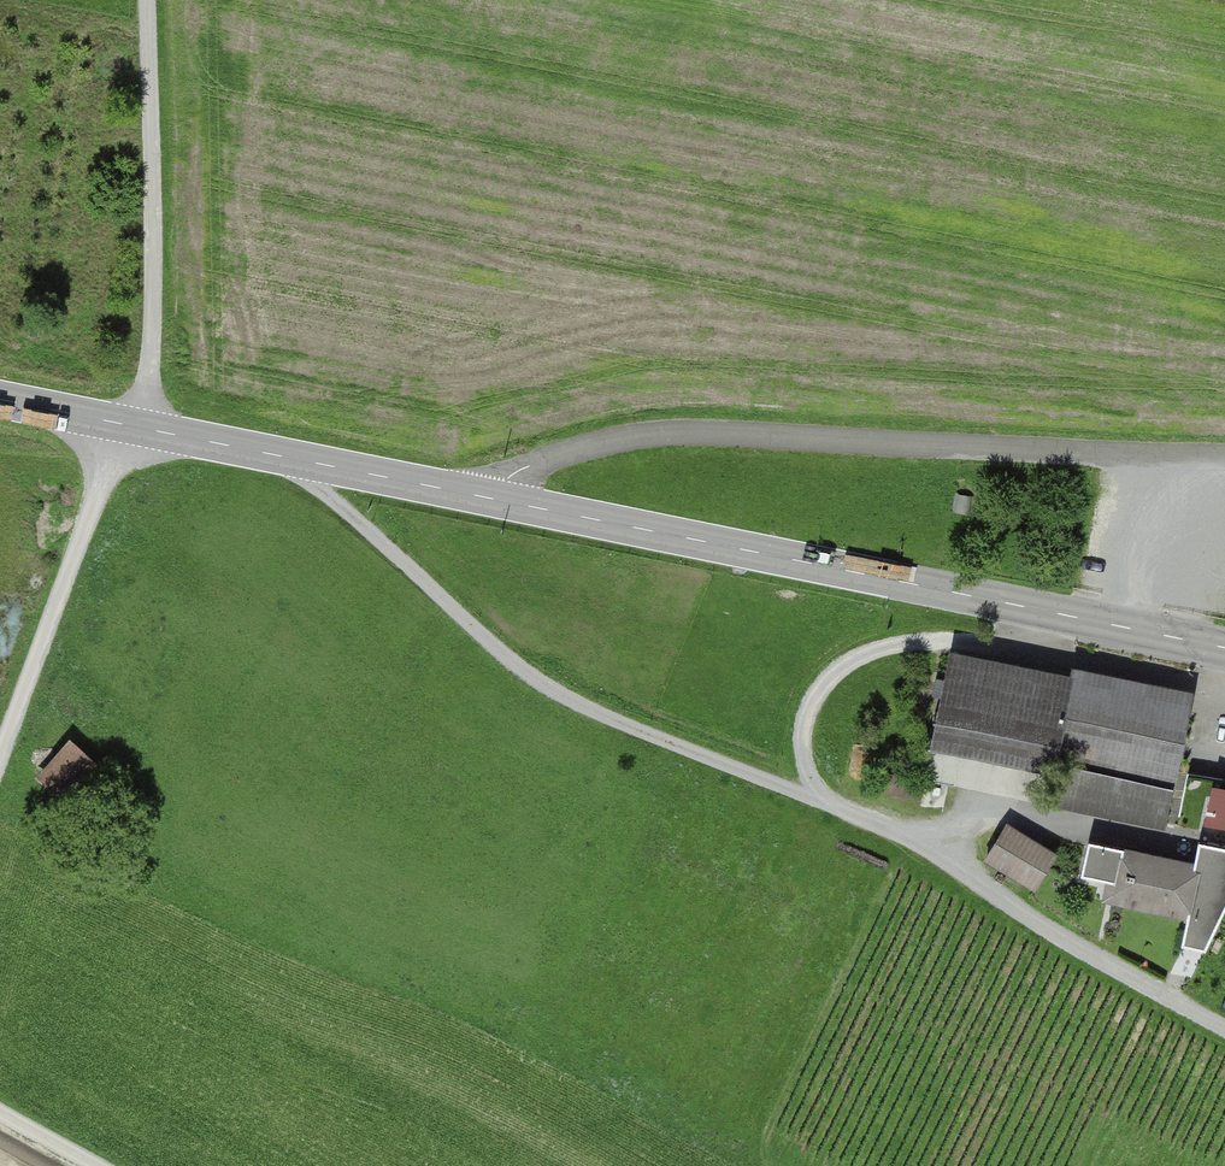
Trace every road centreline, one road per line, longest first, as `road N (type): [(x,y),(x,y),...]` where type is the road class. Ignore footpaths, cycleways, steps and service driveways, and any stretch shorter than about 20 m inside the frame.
road 1 (residential): [(299,460),(312,481),(535,680),(604,715),(936,848),(1224,1030)]
road 2 (track): [(0,757),(115,441),(145,409),(141,0)]
road 3 (residential): [(1224,457),(668,434),(528,466),(506,481),(500,500)]
road 4 (tertiary): [(1224,648),(500,500)]
road 5 (tertiary): [(299,460),(0,400)]
road 6 (tertiary): [(500,500),(299,460)]

